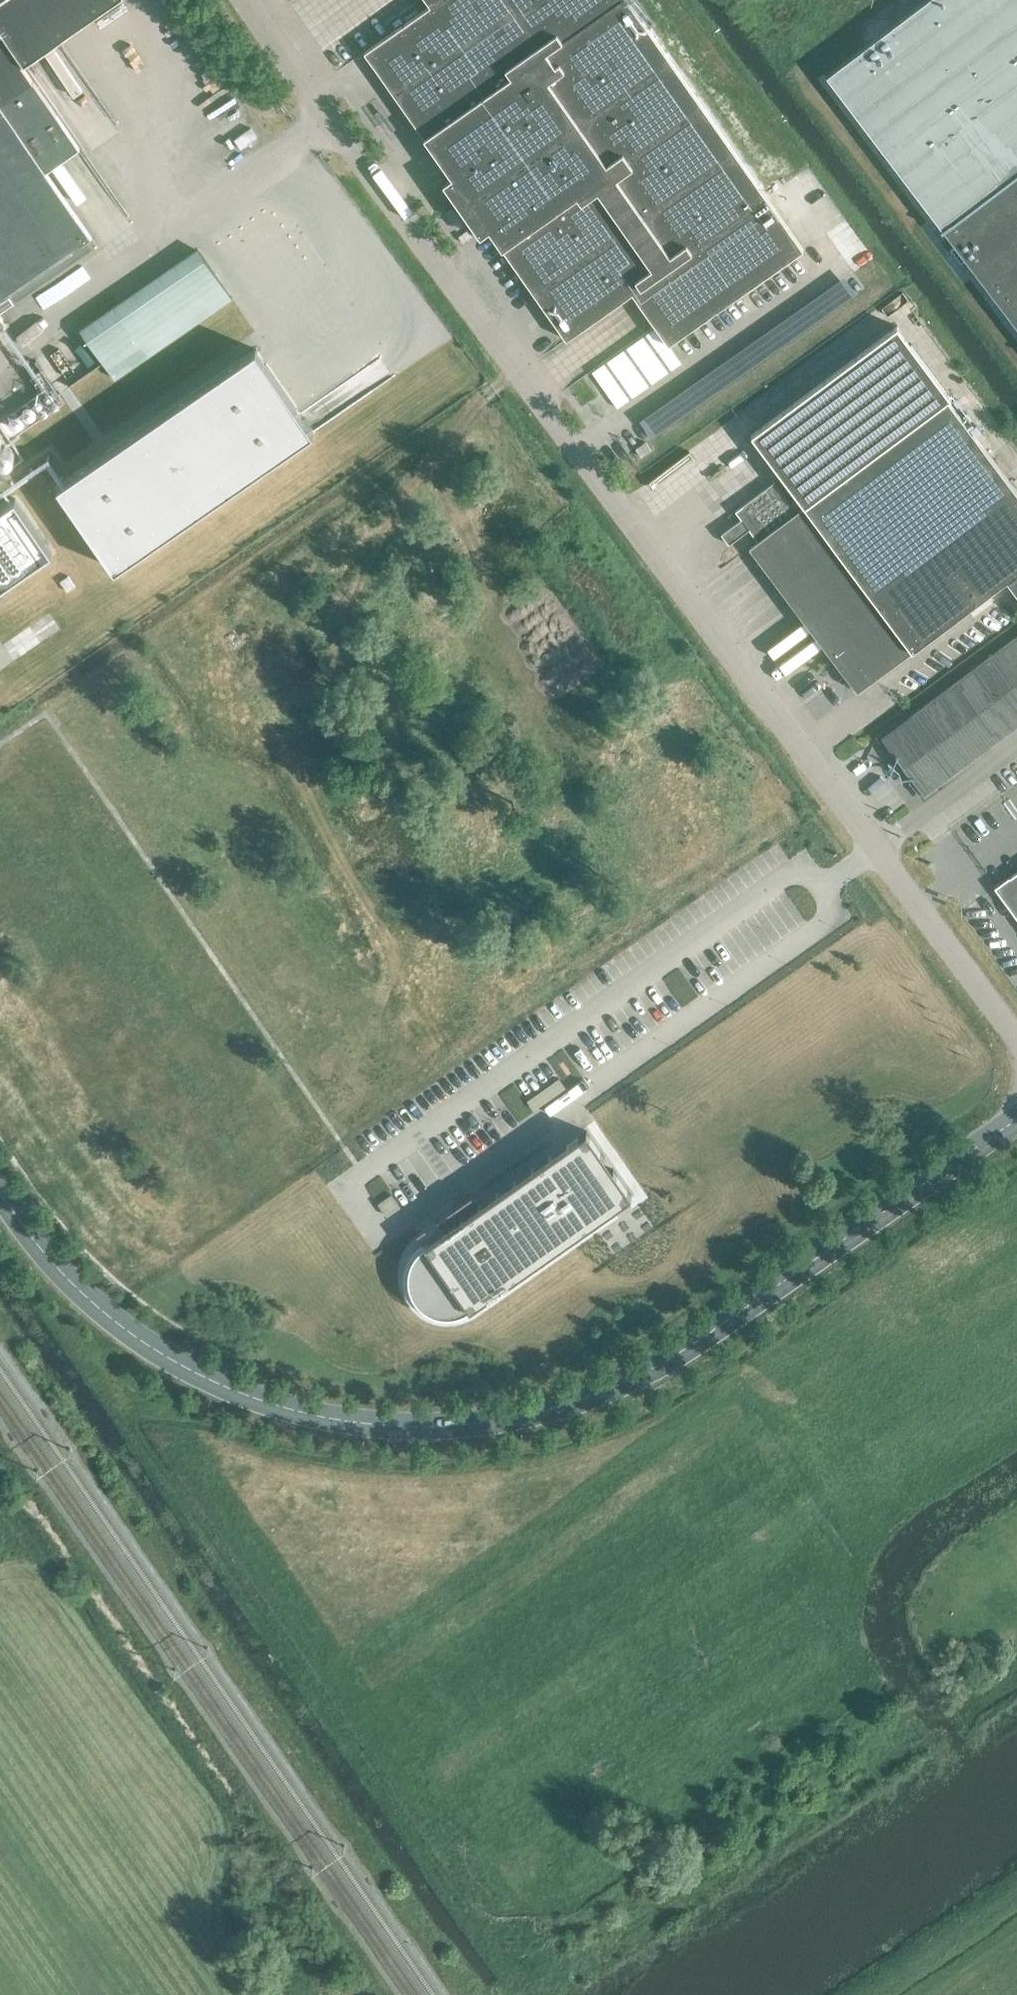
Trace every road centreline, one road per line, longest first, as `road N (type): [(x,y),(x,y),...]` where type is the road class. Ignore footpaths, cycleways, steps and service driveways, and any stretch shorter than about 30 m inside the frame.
road 1 (unclassified): [(1016,1038),(244,0)]
road 2 (secondary): [(1016,1118),(645,1372),(562,1405),(472,1424),(353,1422),(210,1380),(139,1339),(74,1285),(0,1192)]

